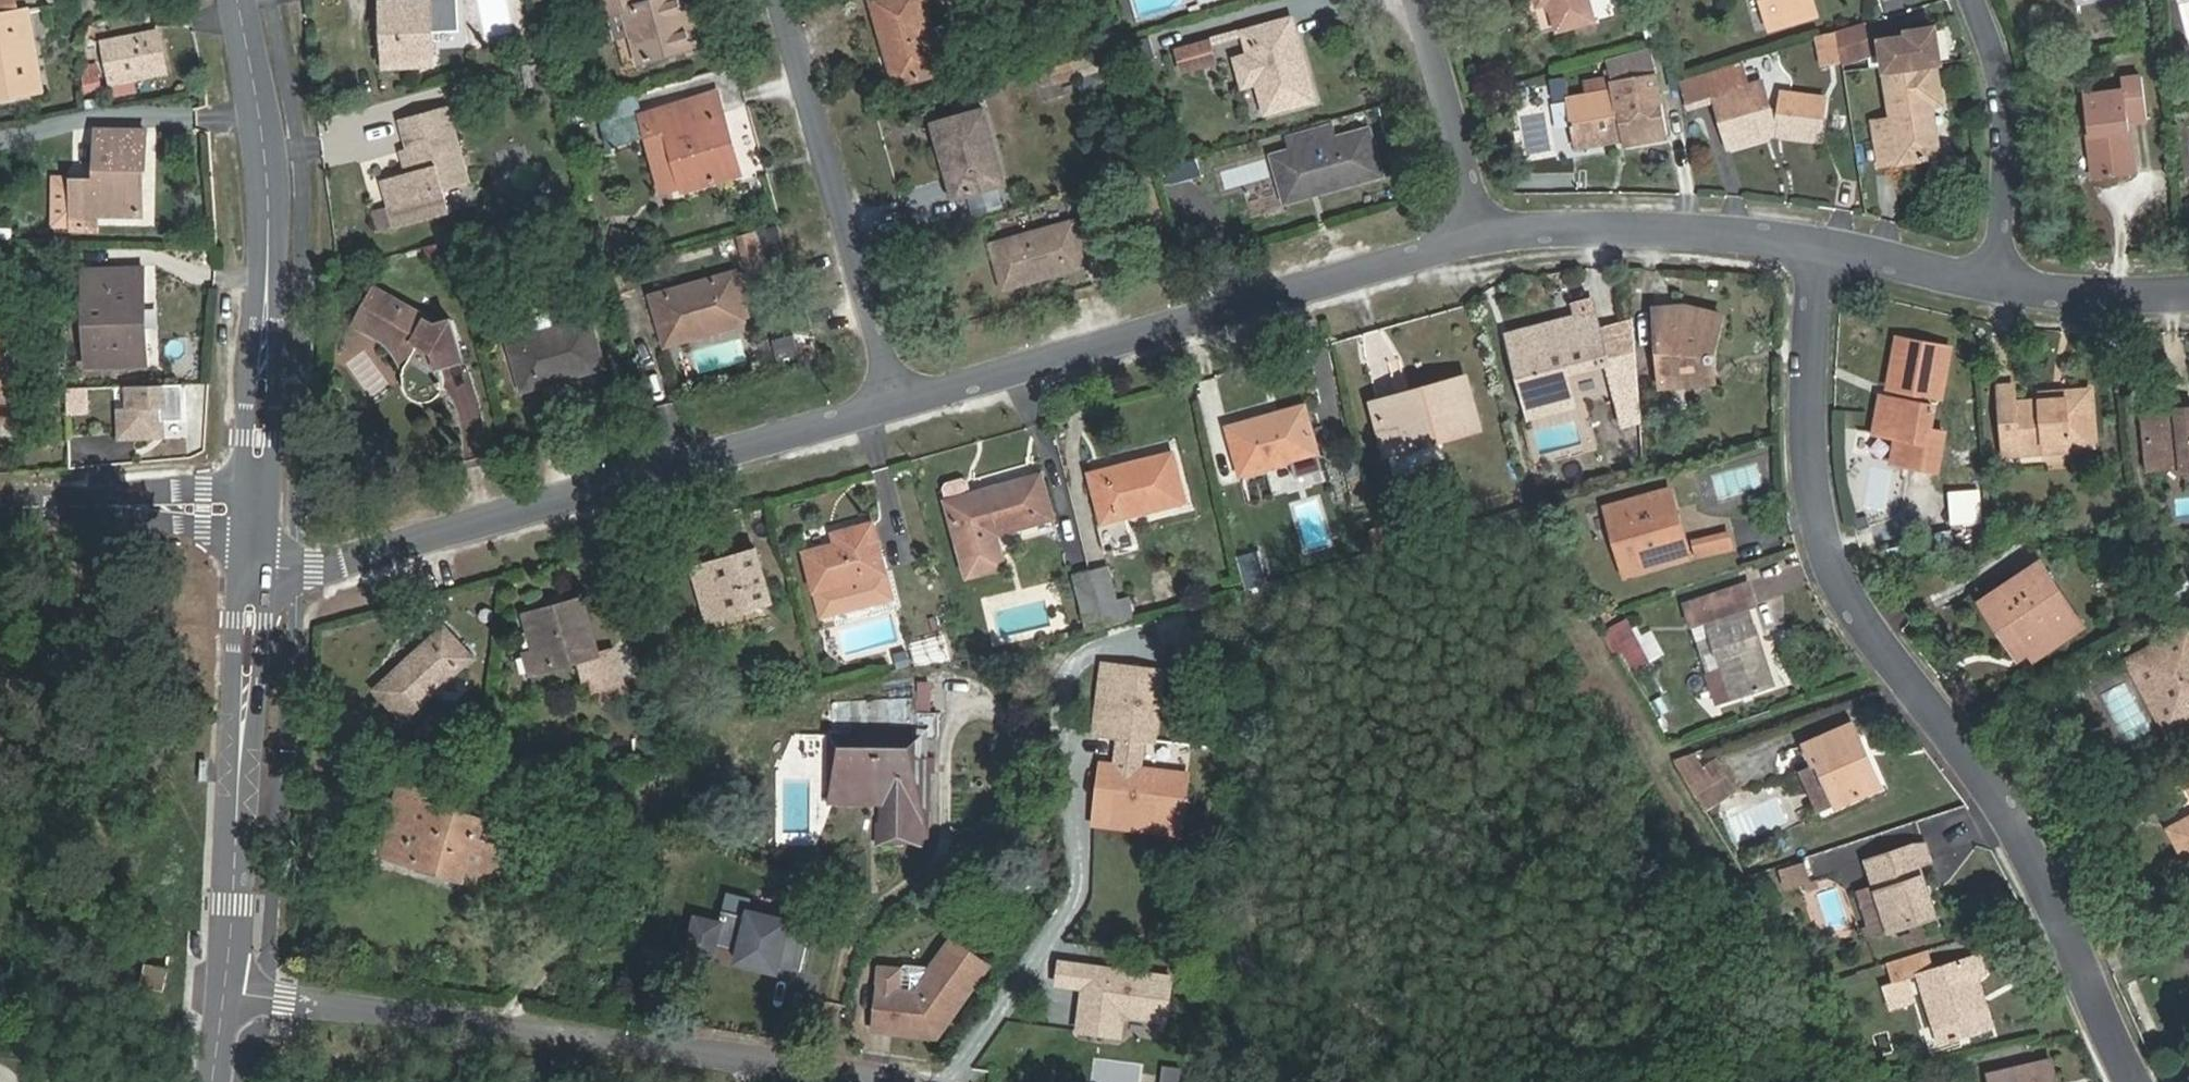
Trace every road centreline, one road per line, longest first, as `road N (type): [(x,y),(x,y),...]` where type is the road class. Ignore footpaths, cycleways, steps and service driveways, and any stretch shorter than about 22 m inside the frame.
road 1 (residential): [(2146,1081),(2038,846),(1851,583),(1812,460),(1818,242)]
road 2 (residential): [(940,1081),(223,991)]
road 3 (residential): [(252,582),(905,407)]
road 4 (residential): [(905,407),(1502,240)]
road 5 (residential): [(256,513),(269,178),(237,0)]
road 6 (residential): [(905,407),(791,0)]
road 7 (residential): [(223,991),(252,582)]
road 8 (residential): [(1502,240),(1627,231),(1818,242)]
road 9 (residential): [(1992,284),(2003,188),(2002,89),(1975,0)]
road 10 (residential): [(256,513),(0,517)]
road 11 (residential): [(1502,240),(1432,0)]
road 12 (residential): [(1992,284),(2030,294),(2188,295)]
road 13 (residential): [(1818,242),(1992,284)]

